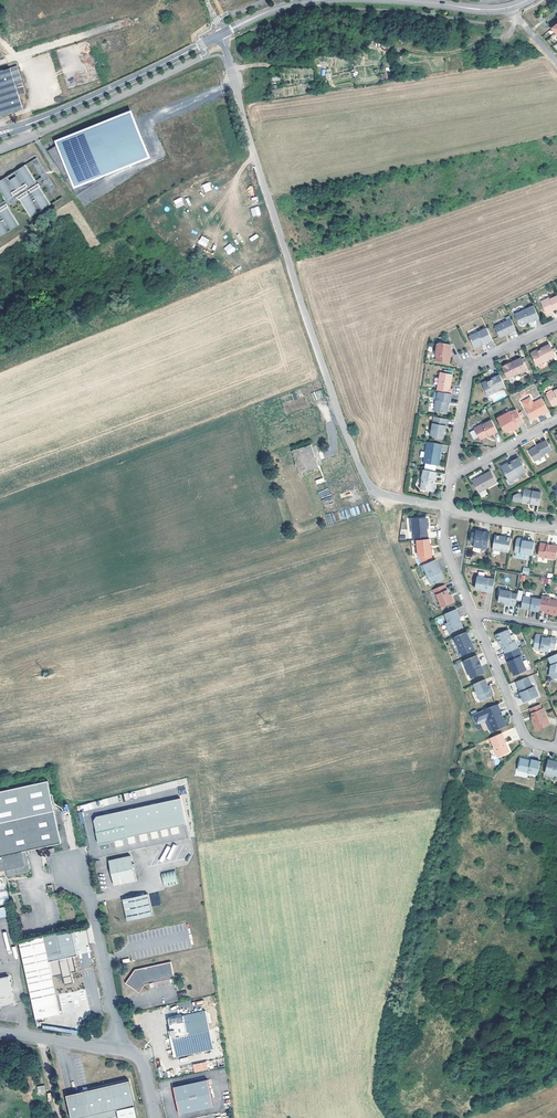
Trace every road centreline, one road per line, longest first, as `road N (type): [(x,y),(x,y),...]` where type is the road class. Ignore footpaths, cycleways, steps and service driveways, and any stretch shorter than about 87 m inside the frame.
road 1 (residential): [(223,34),(302,301),(367,482),(380,493),(446,507)]
road 2 (tertiary): [(18,128),(223,34)]
road 3 (residential): [(556,324),(473,366),(451,478)]
road 4 (residential): [(156,1117),(139,1058),(0,1032)]
road 5 (residential): [(472,612),(527,741),(556,748)]
road 6 (tertiary): [(384,0),(479,10),(525,0)]
road 7 (residential): [(451,478),(556,420)]

